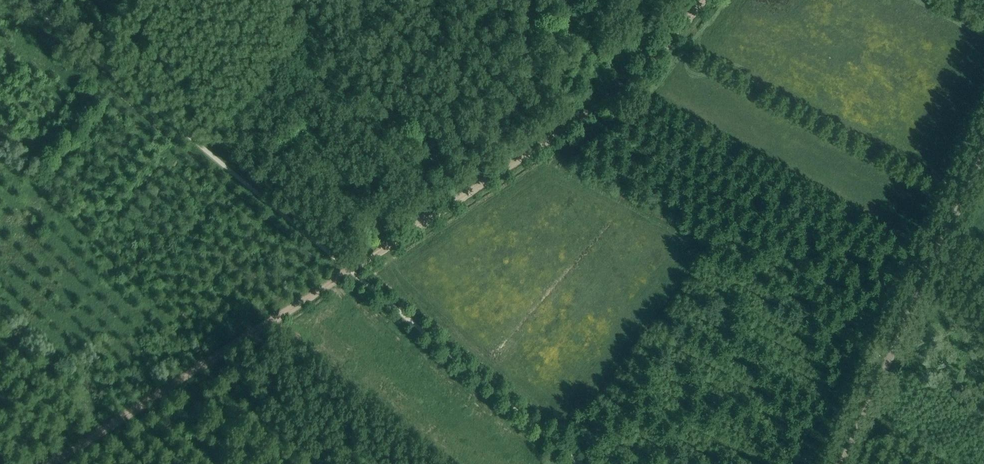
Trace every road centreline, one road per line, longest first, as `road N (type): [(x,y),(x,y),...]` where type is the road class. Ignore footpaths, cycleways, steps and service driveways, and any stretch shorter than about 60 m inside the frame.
road 1 (track): [(705,0),(634,83),(349,270)]
road 2 (track): [(349,270),(48,463)]
road 3 (unclassified): [(841,463),(983,151)]

